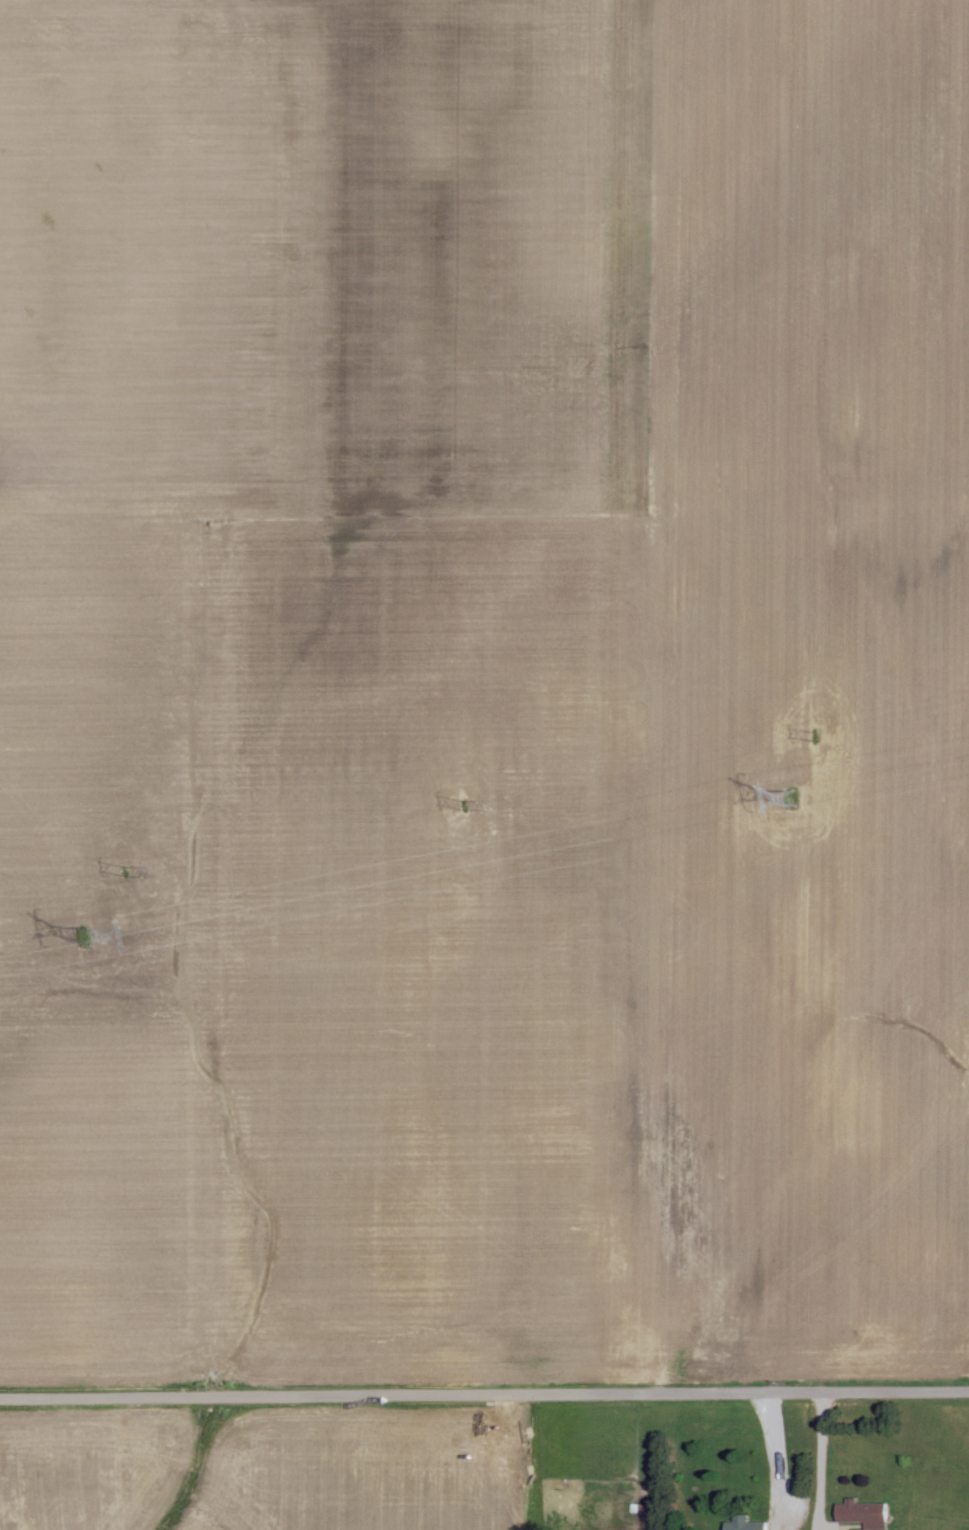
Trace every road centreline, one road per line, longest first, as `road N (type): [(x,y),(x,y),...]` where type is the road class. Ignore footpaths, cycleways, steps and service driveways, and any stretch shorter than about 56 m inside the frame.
road 1 (residential): [(968,1386),(0,1392)]

